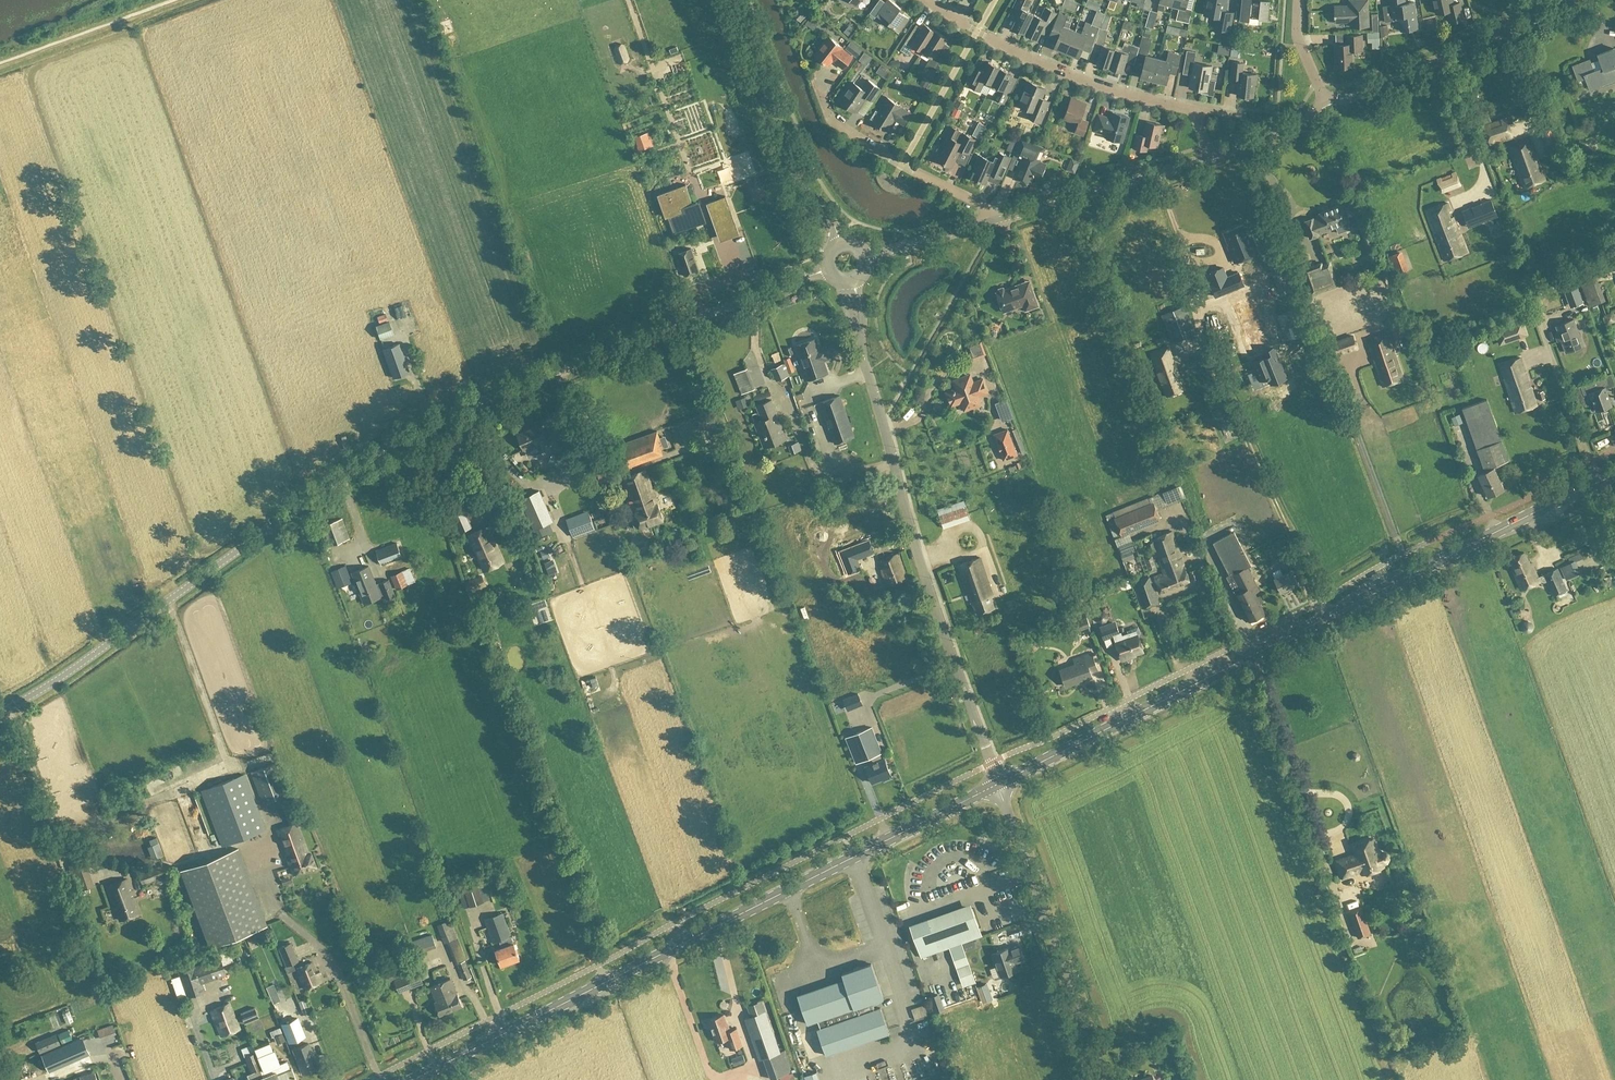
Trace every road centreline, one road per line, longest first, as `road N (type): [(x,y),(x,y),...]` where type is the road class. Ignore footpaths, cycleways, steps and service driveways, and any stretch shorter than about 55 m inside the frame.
road 1 (unclassified): [(0,714),(407,435),(827,272)]
road 2 (secondary): [(999,784),(1614,475)]
road 3 (secondary): [(414,1079),(999,784)]
road 4 (tertiary): [(999,784),(916,547),(860,354),(862,314),(851,284)]
road 5 (track): [(1156,175),(1204,348),(1329,617)]
road 6 (unclassified): [(1104,1079),(999,784)]
road 7 (residential): [(1195,111),(1064,74),(924,0)]
road 8 (tertiary): [(1326,99),(1345,100),(1577,0)]
road 9 (tertiary): [(839,244),(805,193),(733,0)]
road 10 (tertiary): [(990,222),(1209,158)]
road 11 (residential): [(990,222),(983,204),(831,120),(823,100)]
road 12 (tertiary): [(1209,158),(1296,124),(1326,99)]
road 13 (tertiary): [(866,258),(990,222)]

